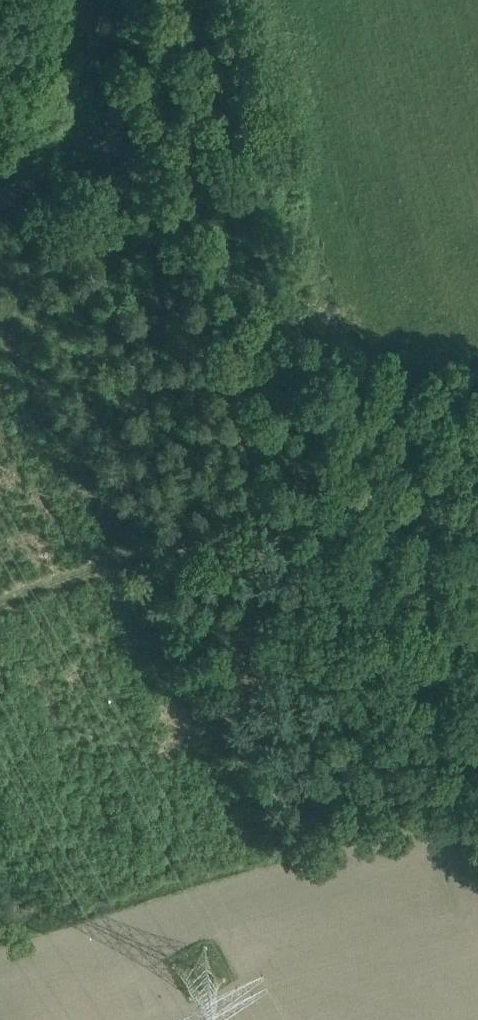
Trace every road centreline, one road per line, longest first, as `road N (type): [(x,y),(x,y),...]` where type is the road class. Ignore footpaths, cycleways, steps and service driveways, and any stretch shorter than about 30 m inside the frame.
road 1 (track): [(0,957),(473,818)]
road 2 (track): [(0,183),(60,158),(89,123),(91,0)]

